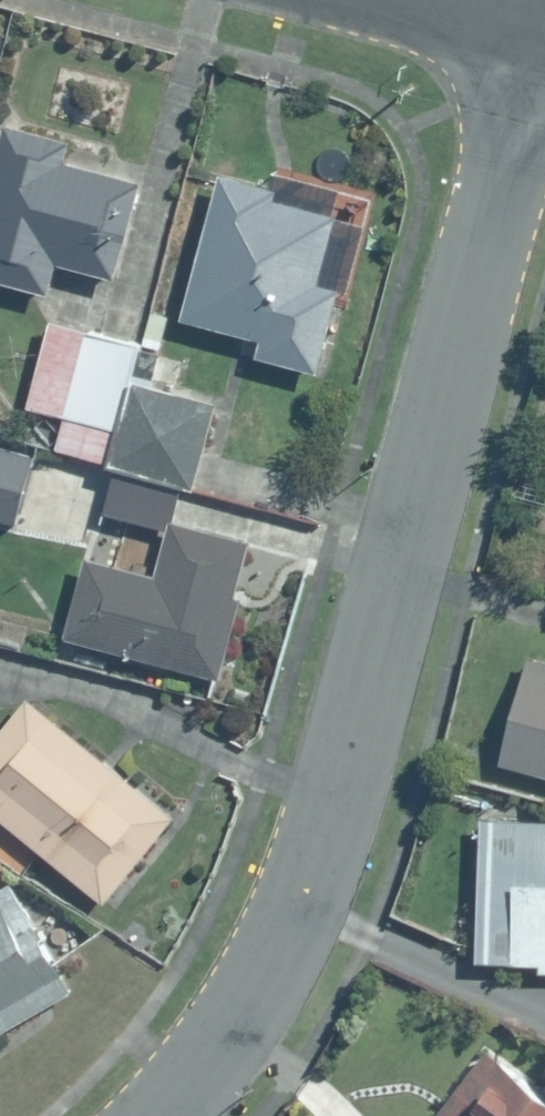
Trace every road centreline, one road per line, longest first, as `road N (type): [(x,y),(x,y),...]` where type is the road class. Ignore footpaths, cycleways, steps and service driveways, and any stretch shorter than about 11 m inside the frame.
road 1 (residential): [(160,1115),(210,1059),(274,958),(323,855),(539,40)]
road 2 (residential): [(391,0),(539,40)]

